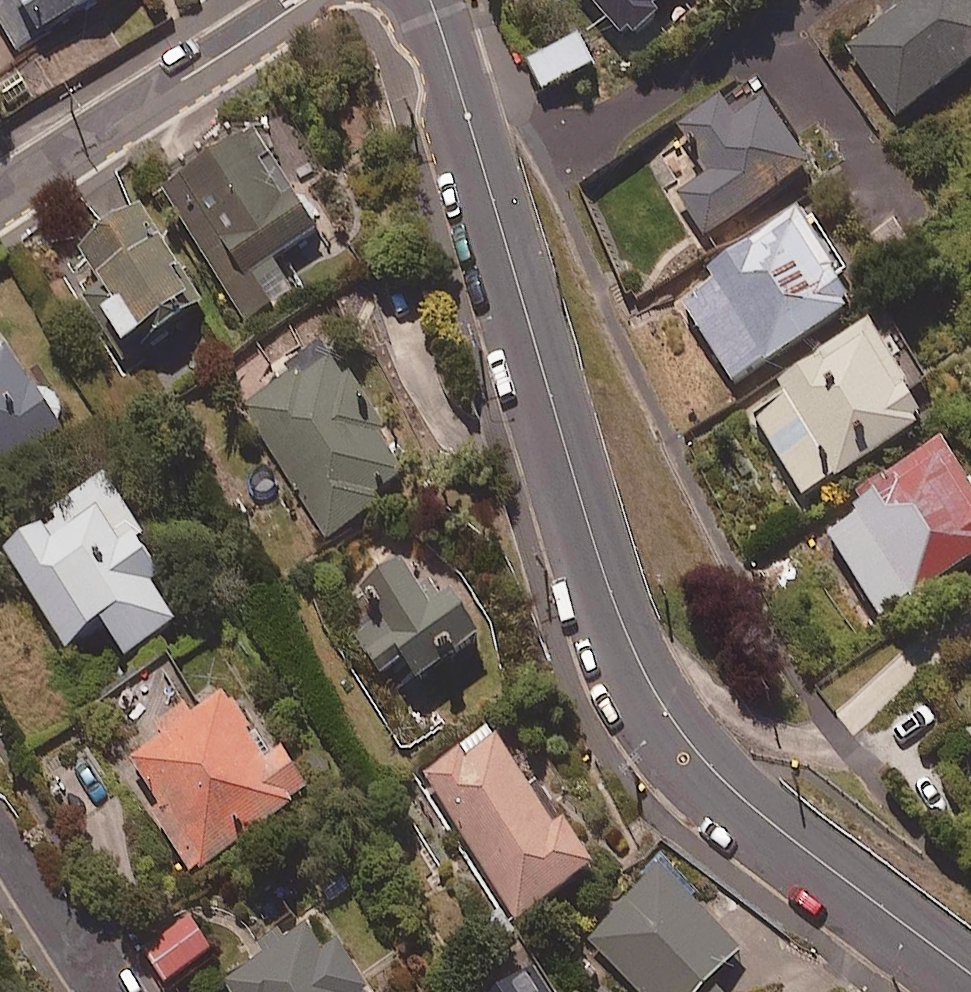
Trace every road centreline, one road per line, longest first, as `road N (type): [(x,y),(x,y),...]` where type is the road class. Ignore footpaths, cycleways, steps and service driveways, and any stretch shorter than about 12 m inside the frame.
road 1 (tertiary): [(970,976),(774,826),(668,716),(634,664),(428,0)]
road 2 (residential): [(0,194),(303,0)]
road 3 (residential): [(107,991),(0,838)]

